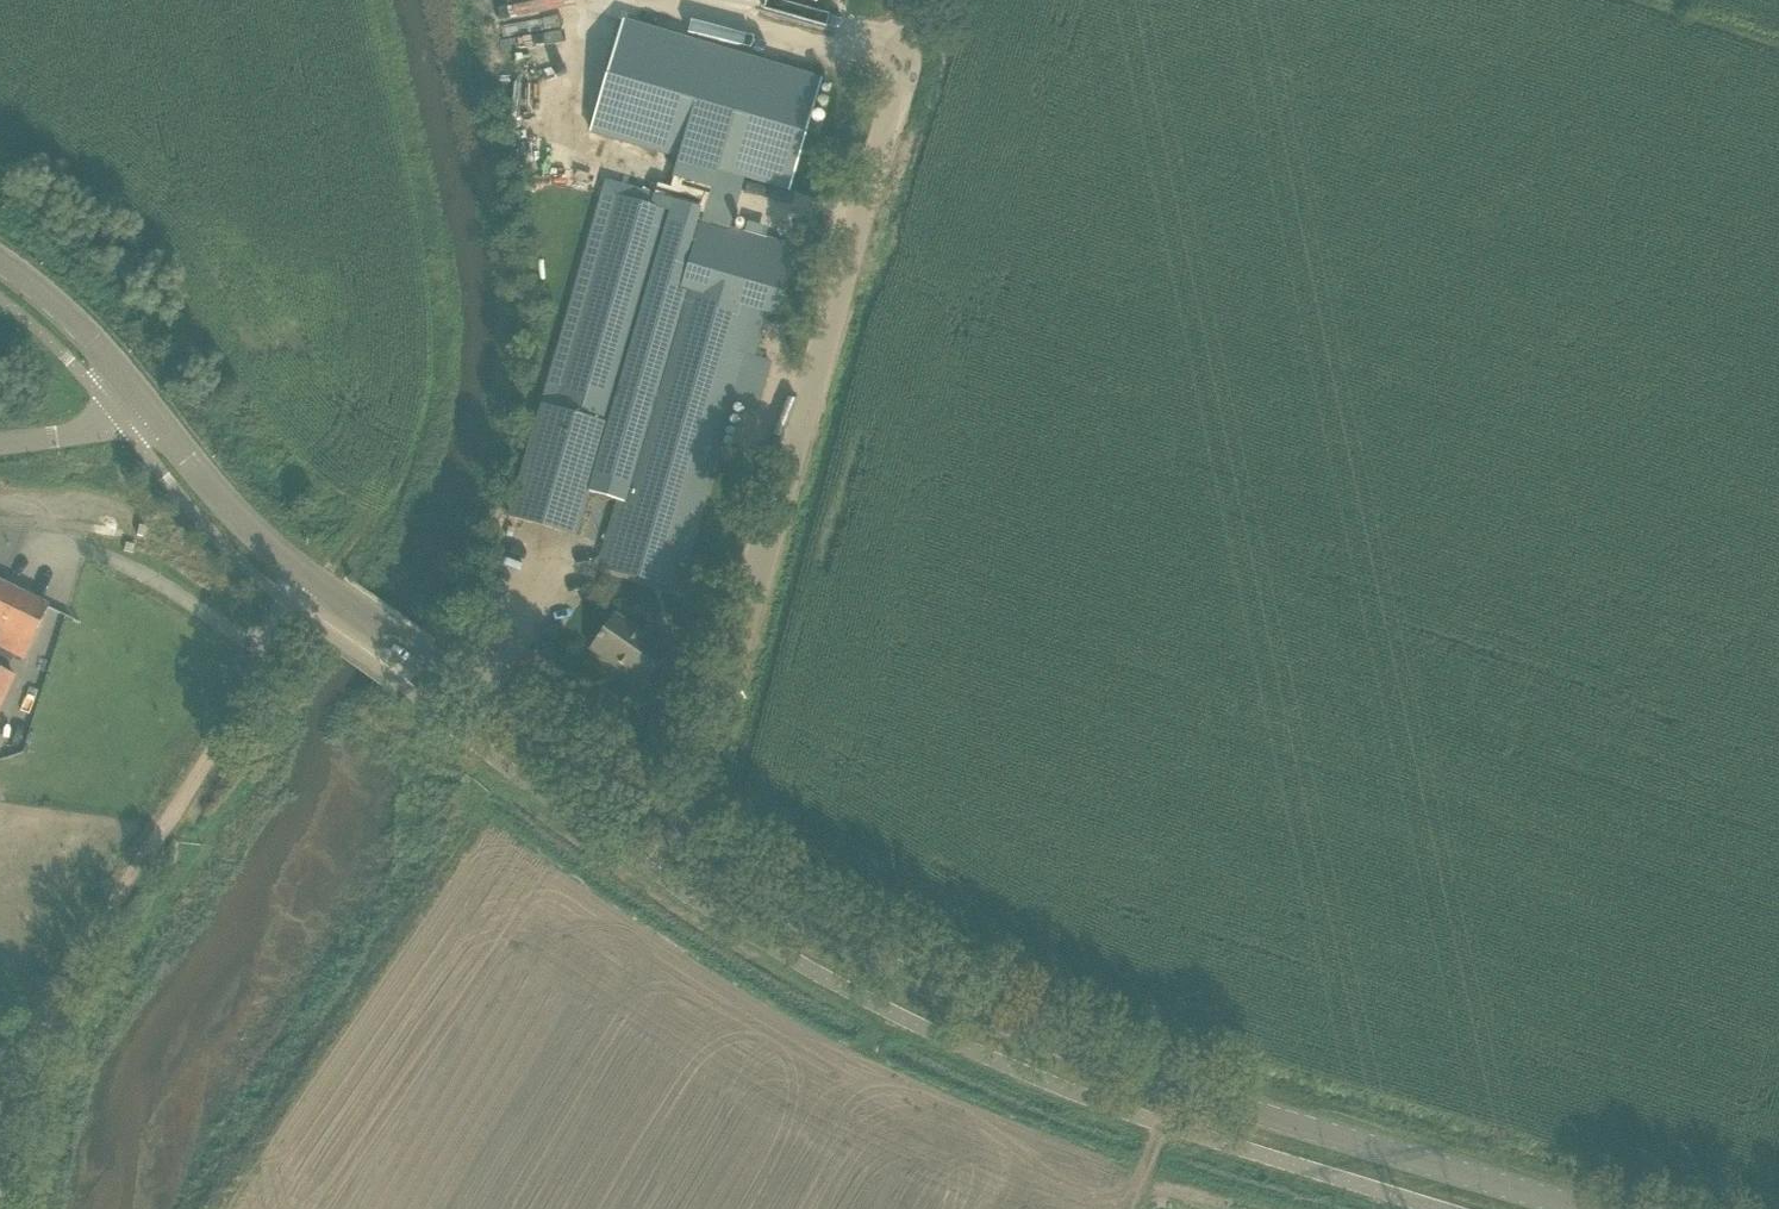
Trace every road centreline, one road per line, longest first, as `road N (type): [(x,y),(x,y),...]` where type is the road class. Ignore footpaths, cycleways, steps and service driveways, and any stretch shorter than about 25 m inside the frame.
road 1 (tertiary): [(1581,1208),(1183,1092),(1045,1040),(803,920),(680,840)]
road 2 (unclassified): [(920,0),(680,840)]
road 3 (track): [(0,1145),(58,994),(249,700),(266,637),(305,577)]
road 4 (tertiary): [(680,840),(343,603)]
road 5 (tertiary): [(142,397),(257,536),(343,603)]
road 6 (tertiary): [(0,260),(79,324),(142,397)]
road 7 (unclassified): [(142,397),(94,431),(0,443)]

